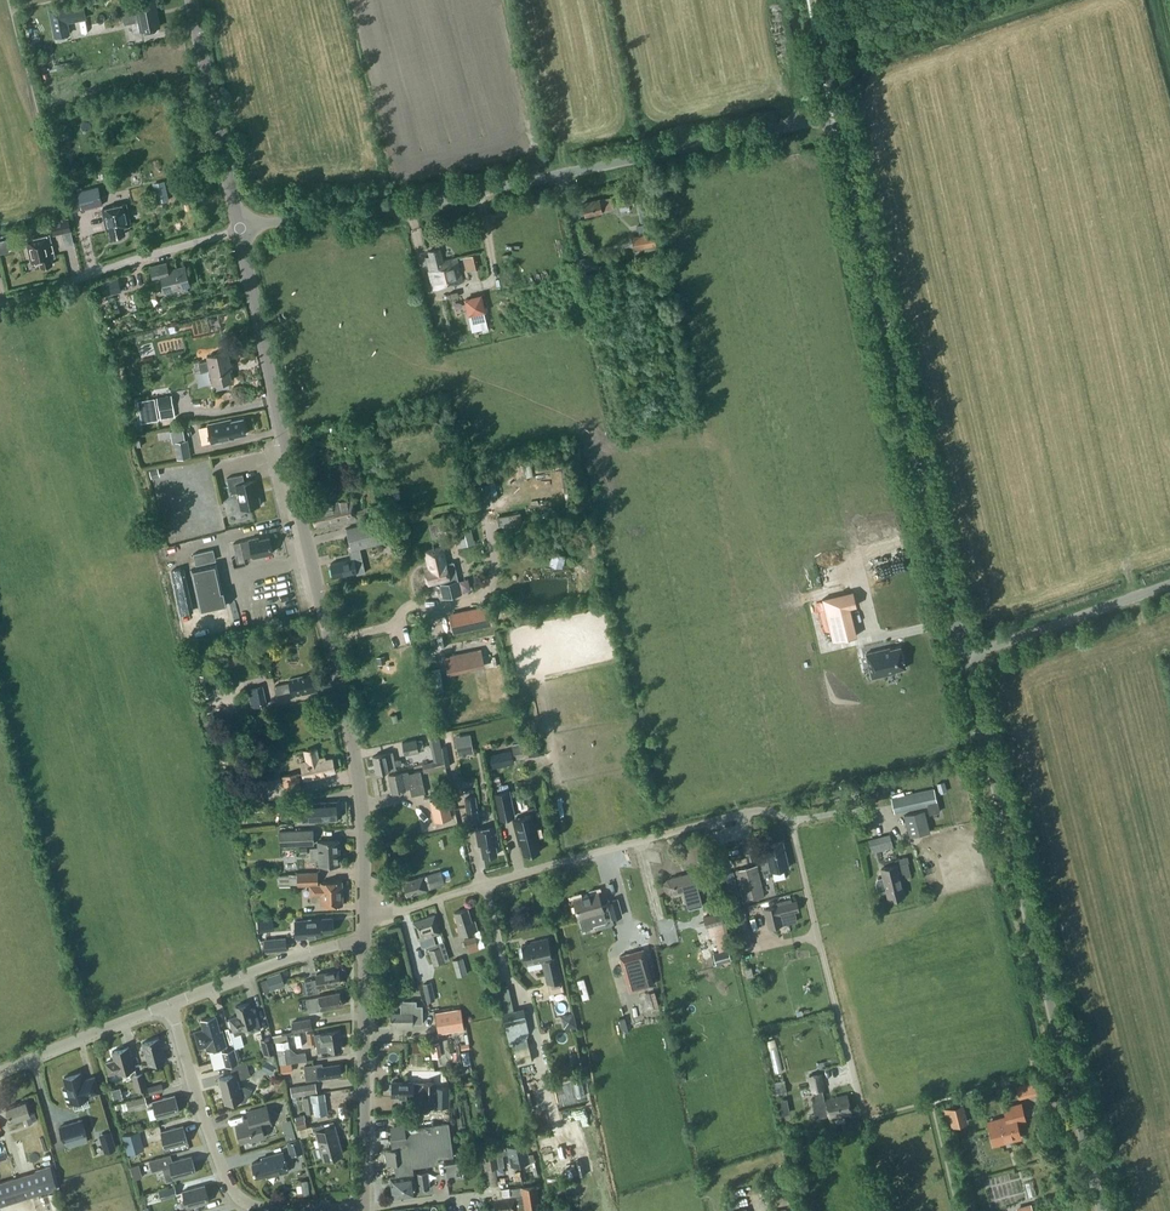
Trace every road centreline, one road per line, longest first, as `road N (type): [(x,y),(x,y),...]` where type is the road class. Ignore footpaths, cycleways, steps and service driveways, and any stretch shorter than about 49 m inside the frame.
road 1 (residential): [(856,1090),(791,826),(771,811),(364,916)]
road 2 (tertiary): [(364,916),(355,750),(240,228)]
road 3 (unclassified): [(240,228),(440,197),(838,113)]
road 4 (unclassified): [(1102,1210),(964,654)]
road 5 (unclassified): [(964,654),(838,113)]
road 6 (residential): [(364,1207),(253,1206),(228,1185),(170,1001)]
road 7 (tertiary): [(364,1207),(365,938)]
road 8 (unclassified): [(0,305),(240,228)]
road 9 (tertiary): [(240,228),(192,0)]
road 10 (unclassified): [(964,654),(1169,582)]
road 11 (unclassified): [(170,1001),(365,938)]
road 12 (unclassified): [(0,1071),(170,1001)]
road 13 (residential): [(364,1207),(493,1190)]

